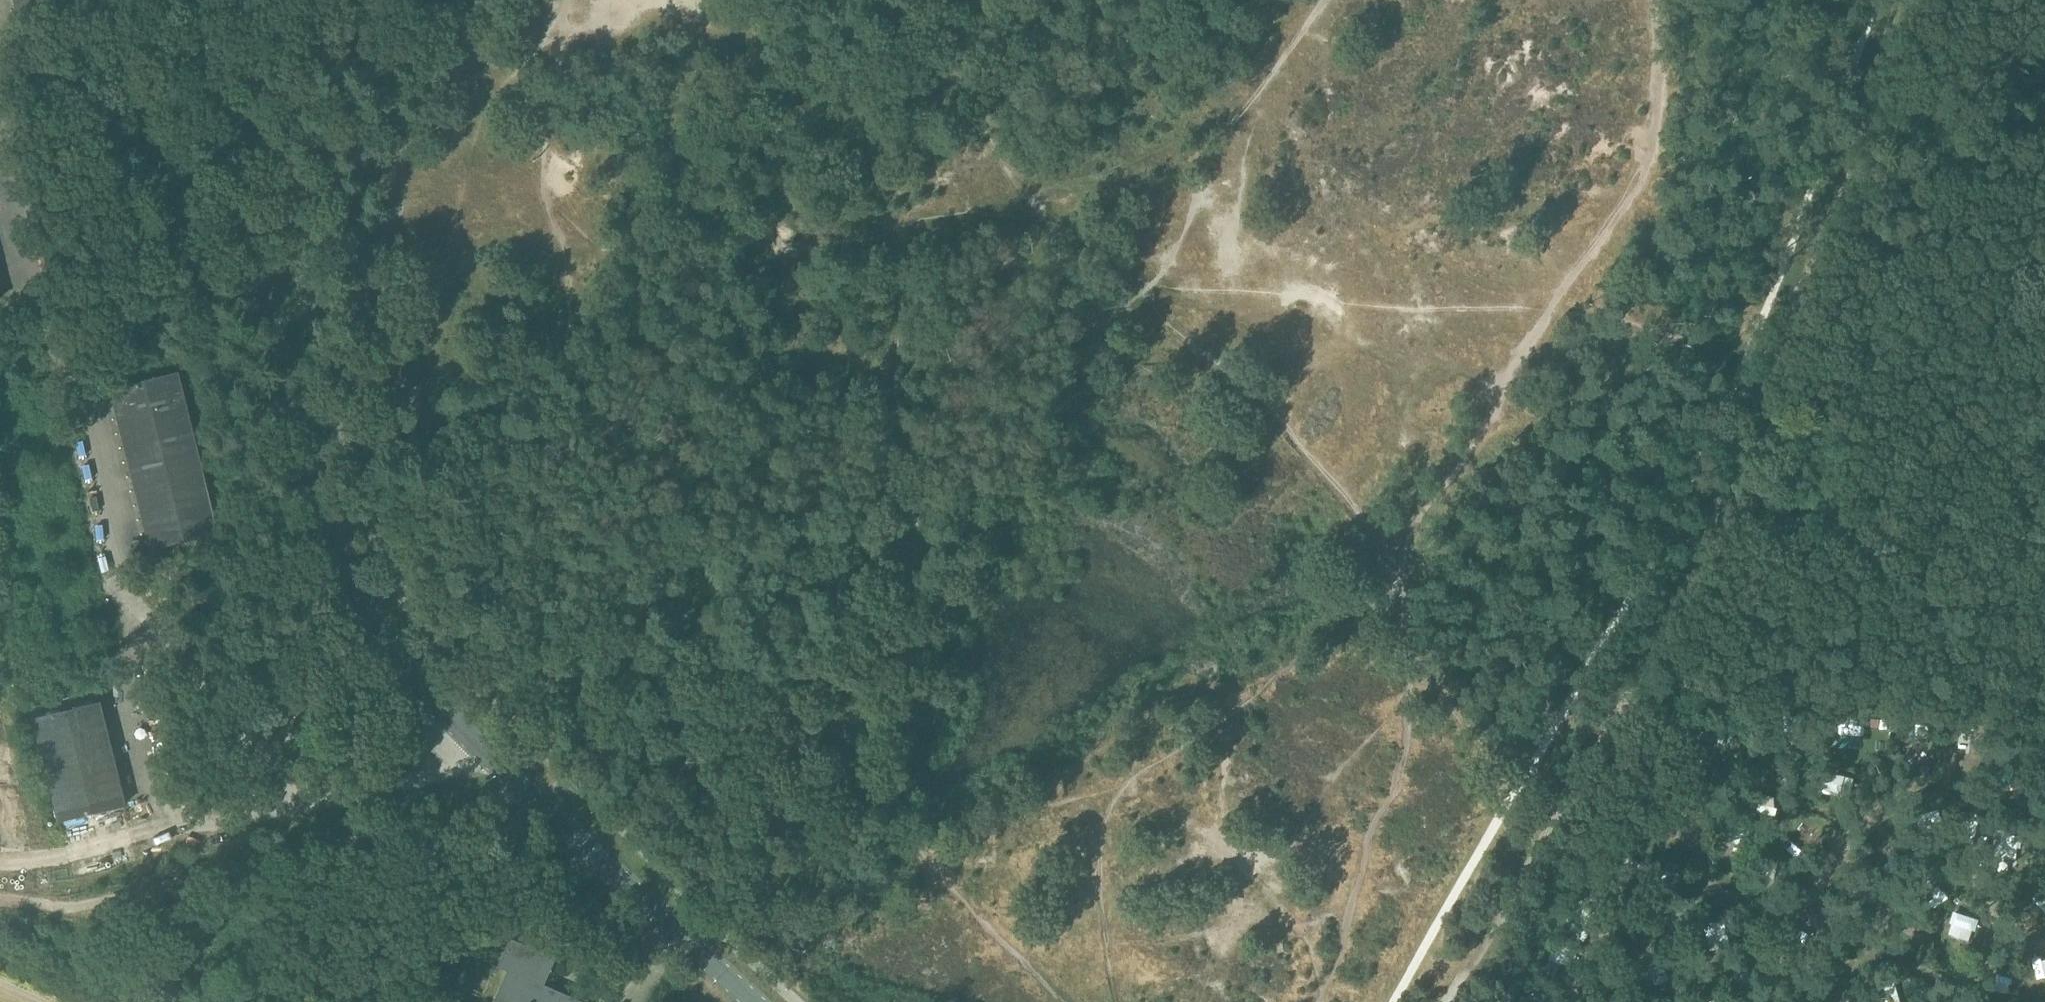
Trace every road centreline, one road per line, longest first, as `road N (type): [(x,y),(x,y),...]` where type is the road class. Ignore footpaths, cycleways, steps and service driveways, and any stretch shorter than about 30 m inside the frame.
road 1 (secondary): [(750,1001),(451,720),(330,539),(303,467),(185,0)]
road 2 (track): [(0,128),(110,592),(163,676),(253,769),(291,788),(432,751),(461,730)]
road 3 (track): [(0,900),(66,904),(145,893),(497,797),(514,783)]
road 4 (track): [(110,592),(163,827),(291,788)]

